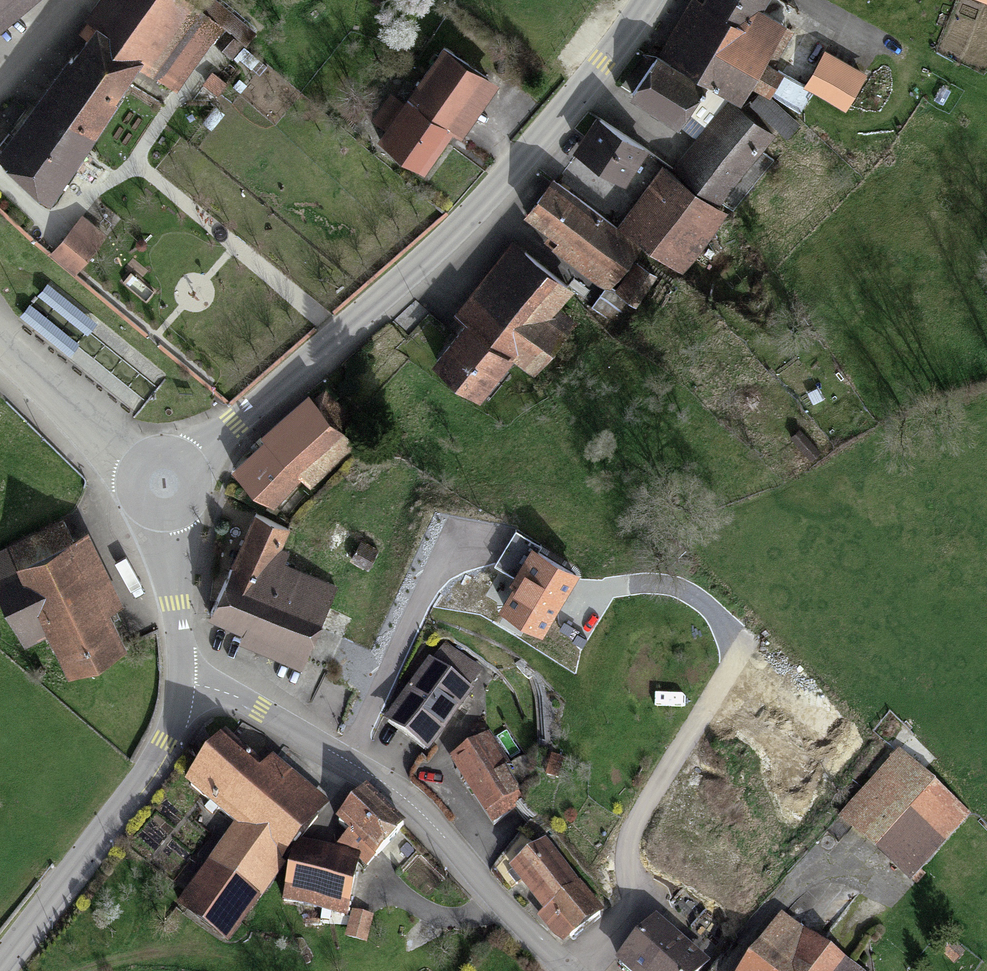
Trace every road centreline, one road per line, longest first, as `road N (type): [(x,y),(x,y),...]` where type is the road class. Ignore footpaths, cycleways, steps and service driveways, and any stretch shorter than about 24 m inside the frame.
road 1 (tertiary): [(191,466),(465,224),(545,138),(647,0)]
road 2 (residential): [(562,970),(387,788),(182,677)]
road 3 (tertiary): [(0,962),(144,779),(174,725),(182,677)]
road 4 (residential): [(136,462),(0,351)]
road 5 (tertiary): [(182,677),(166,519)]

